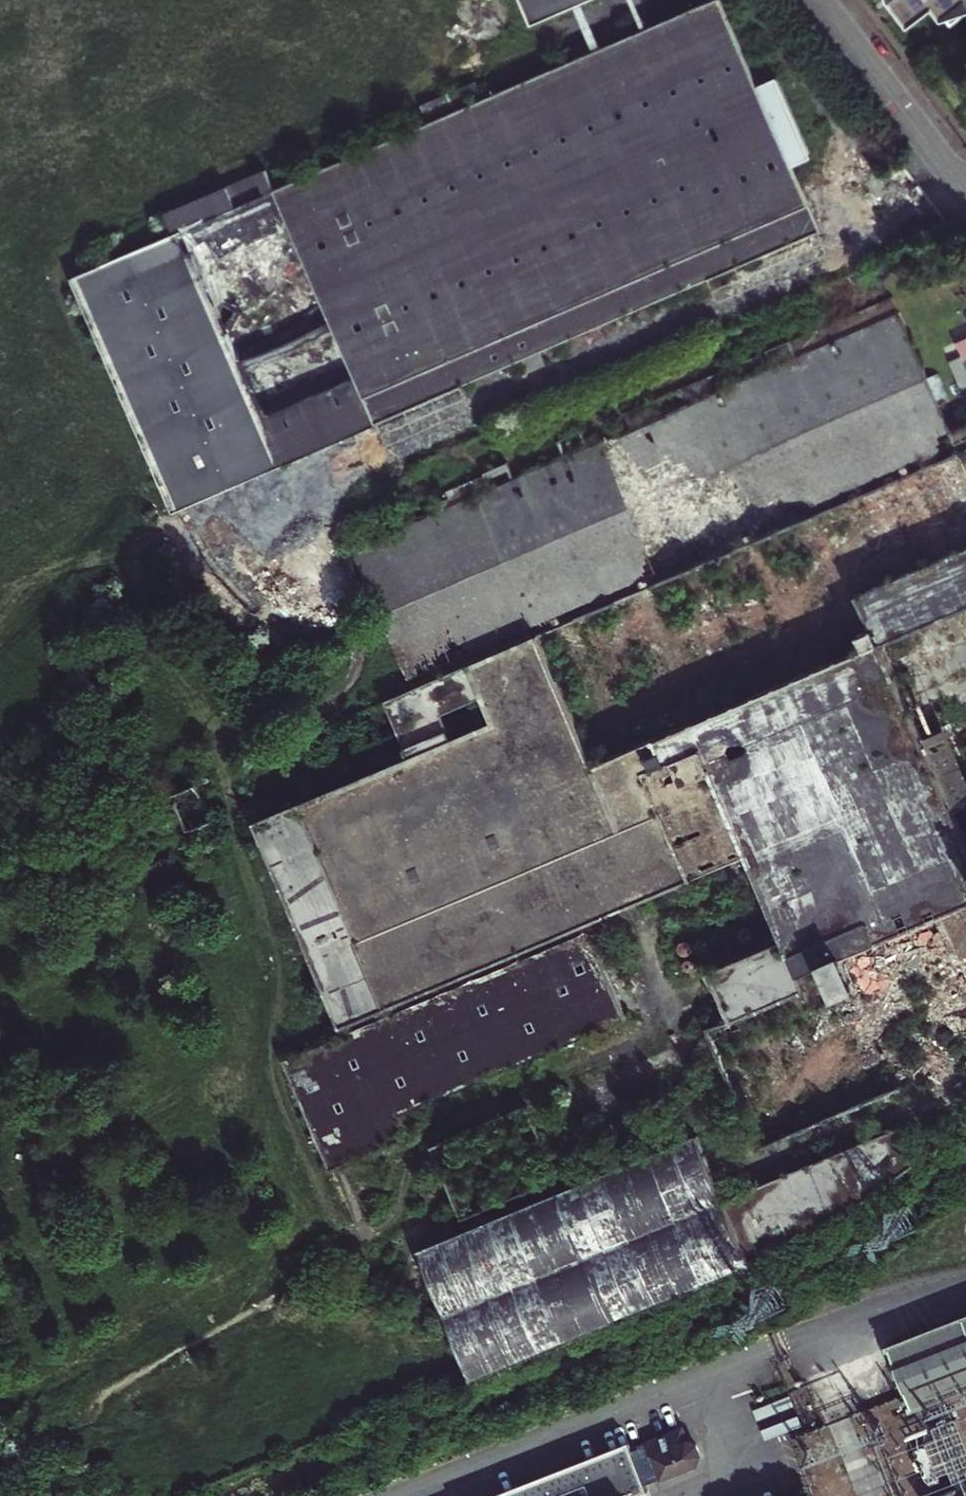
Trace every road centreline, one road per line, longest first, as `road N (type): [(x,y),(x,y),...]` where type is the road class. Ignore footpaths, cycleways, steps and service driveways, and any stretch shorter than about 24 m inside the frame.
road 1 (residential): [(823,0),(965,182)]

